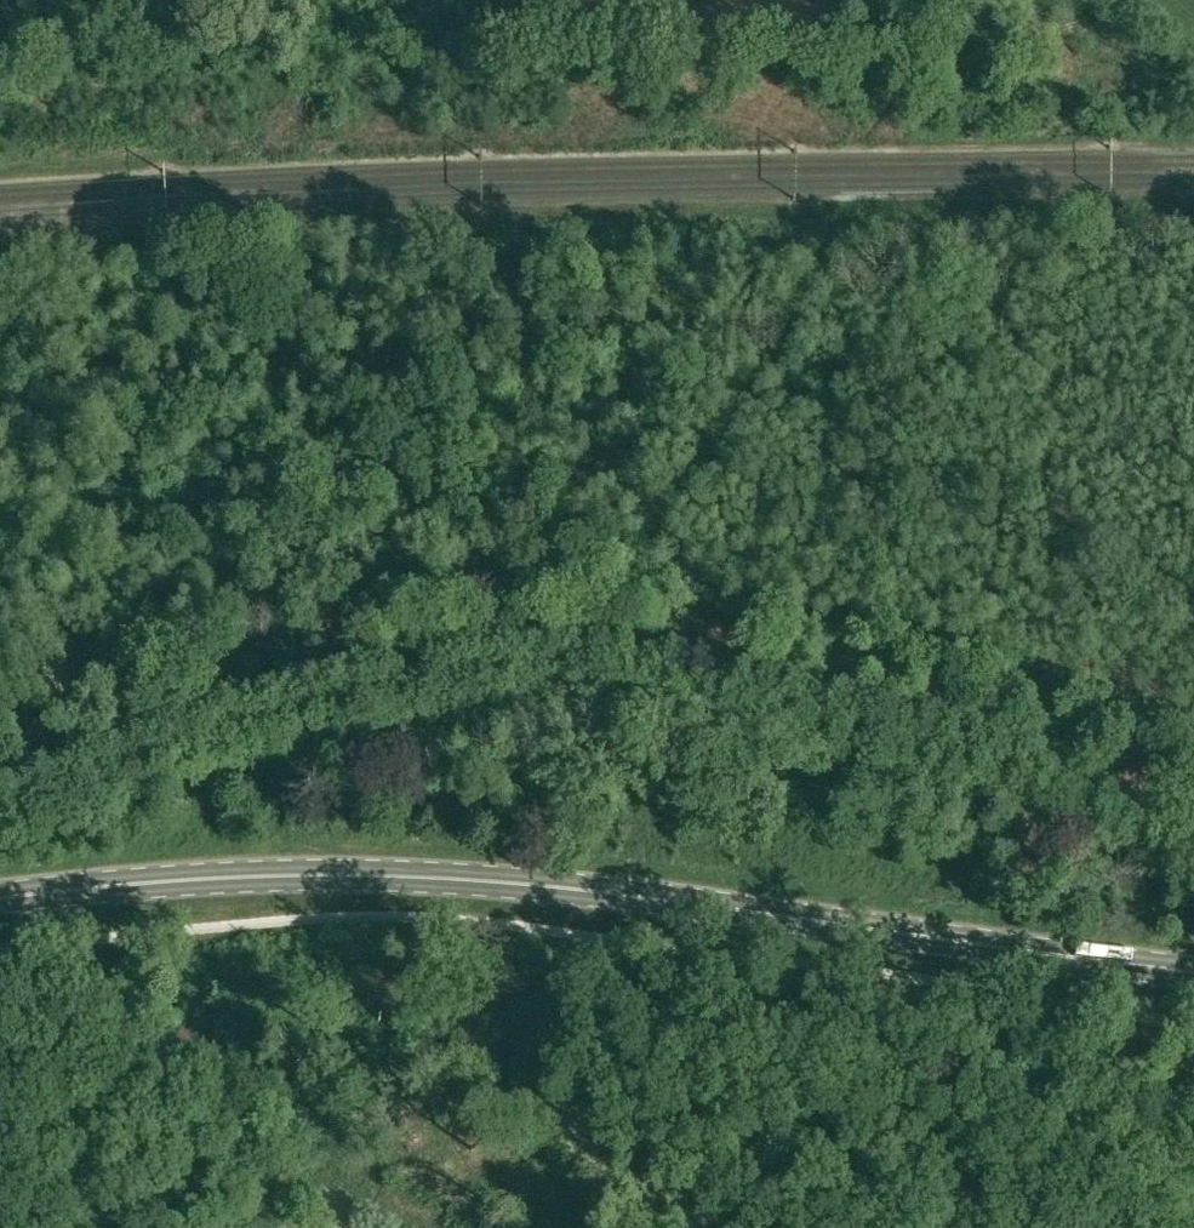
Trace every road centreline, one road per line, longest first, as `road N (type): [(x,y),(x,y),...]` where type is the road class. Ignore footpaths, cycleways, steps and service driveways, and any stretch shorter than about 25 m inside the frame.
road 1 (primary): [(1193,972),(481,880),(293,875),(0,899)]
road 2 (track): [(997,0),(1155,141)]

